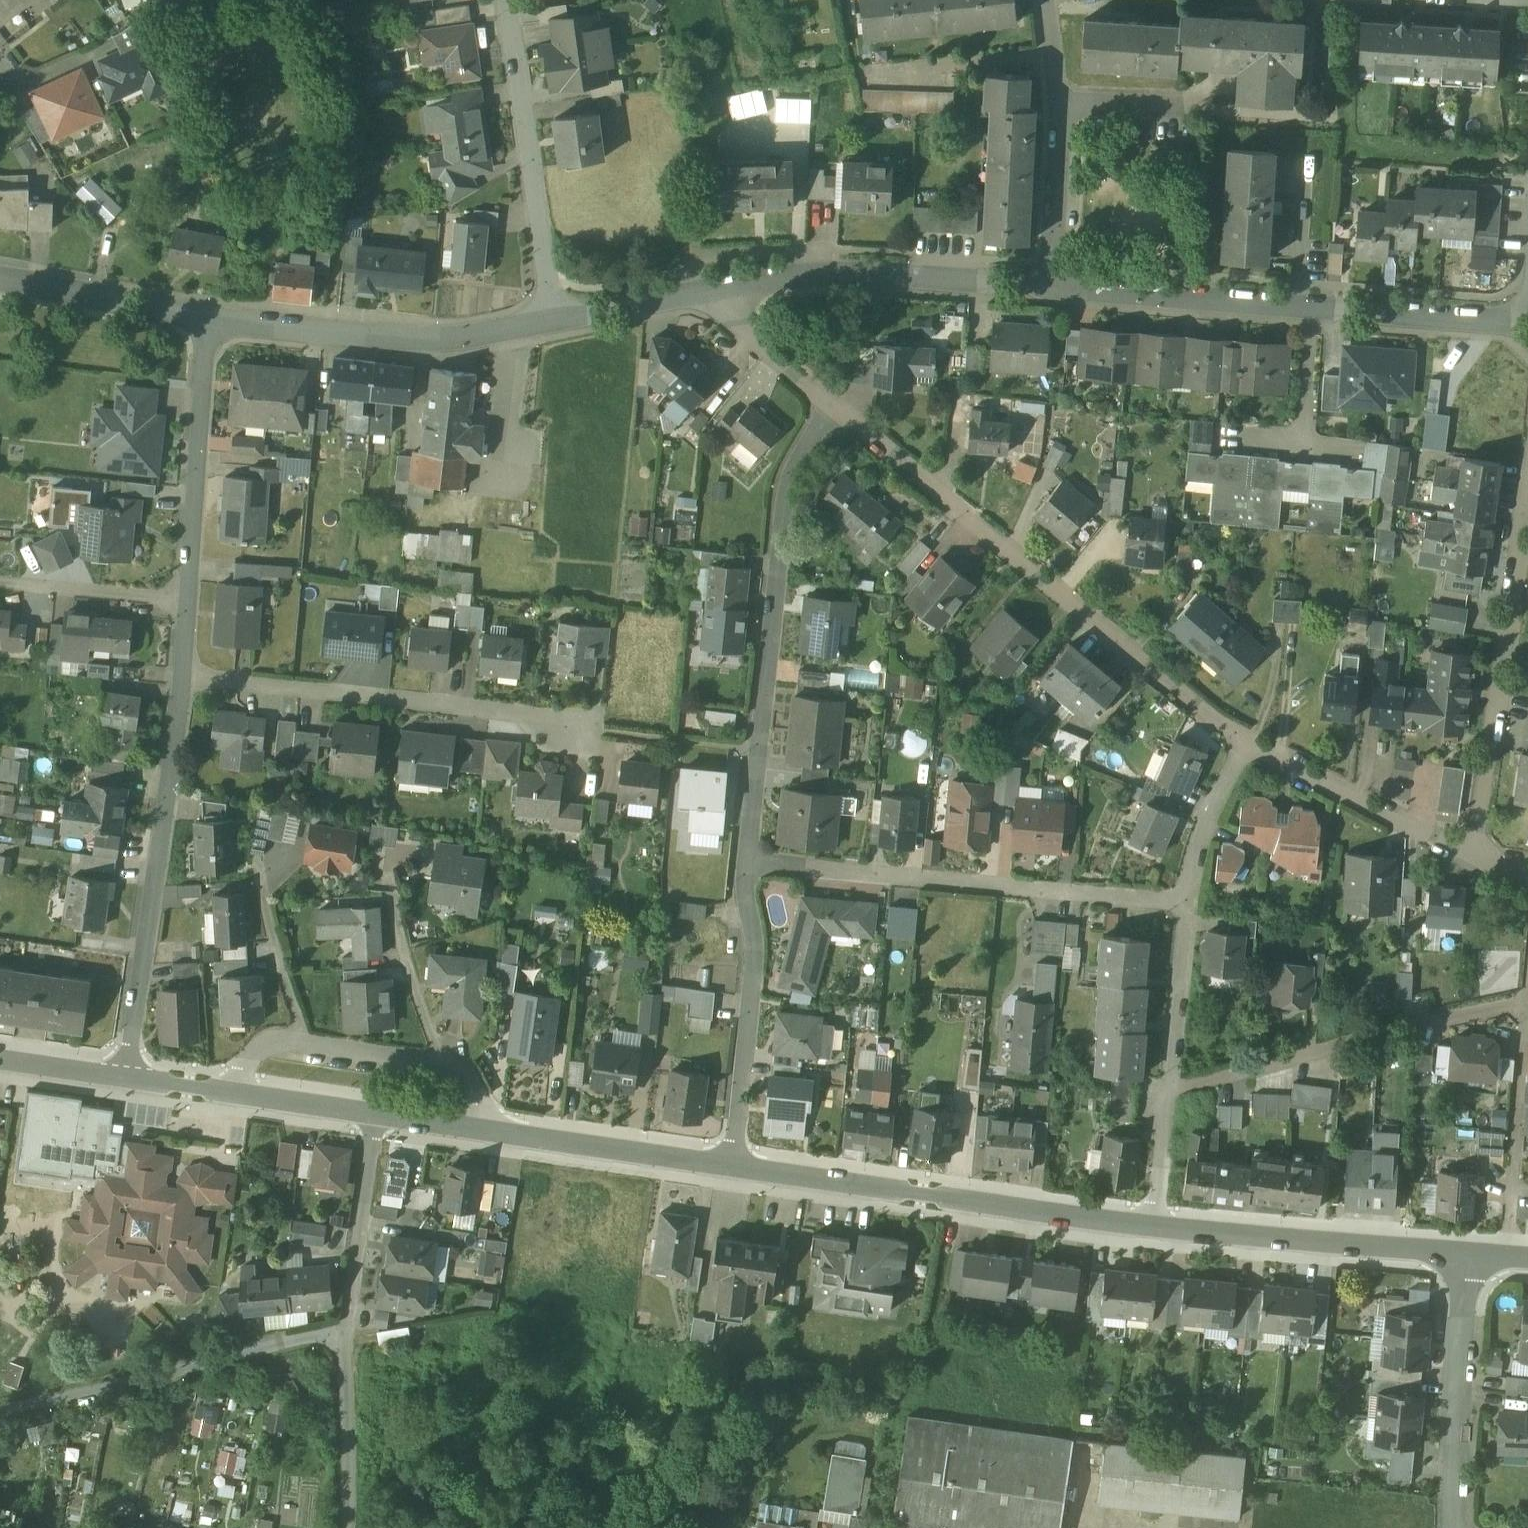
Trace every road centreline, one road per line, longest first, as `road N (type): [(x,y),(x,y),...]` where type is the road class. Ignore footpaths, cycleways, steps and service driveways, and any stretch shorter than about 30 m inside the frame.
road 1 (residential): [(1247,742),(833,406)]
road 2 (residential): [(833,406),(789,471),(749,859)]
road 3 (residential): [(1513,321),(1054,287)]
road 4 (residential): [(749,859),(1187,903)]
road 5 (residential): [(1156,1230),(732,1172)]
road 6 (residential): [(185,675),(126,1081)]
road 7 (residential): [(185,675),(583,729)]
road 8 (residential): [(1476,854),(1527,472)]
road 9 (residential): [(1526,1000),(1171,1089)]
road 10 (residential): [(347,1330),(0,1411)]
road 11 (residential): [(1054,287),(863,273),(708,293)]
road 12 (residential): [(552,320),(422,339),(208,320)]
road 13 (residential): [(233,1097),(249,1059),(270,1043),(307,1041),(446,1066),(472,1087),(491,1136)]
road 14 (residential): [(552,320),(508,0)]
road 15 (residential): [(749,859),(754,987),(732,1172)]
road 16 (residential): [(1466,1256),(1156,1230)]
road 17 (residential): [(208,320),(190,597)]
road 18 (residential): [(1466,1256),(1455,1527)]
road 19 (residential): [(1526,1000),(1509,1260)]
road 20 (residential): [(1476,854),(1247,742)]
road 21 (residential): [(732,1172),(491,1136)]
road 22 (residential): [(376,1118),(347,1330)]
road 23 (residential): [(208,320),(0,279)]
road 24 (residential): [(347,1330),(345,1527)]
road 25 (residential): [(190,597),(0,581)]
road 26 (residential): [(1187,903),(1171,1089)]
road 27 (residential): [(1054,287),(1060,104)]
road 28 (residential): [(1247,742),(1202,829),(1187,903)]
road 29 (residential): [(833,406),(708,293)]
road 30 (residential): [(1060,104),(1222,111)]
road 31 (residential): [(708,293),(552,320)]
road 32 (residential): [(376,1118),(233,1097)]
road 33 (residential): [(1171,1089),(1156,1230)]
road 34 (residential): [(126,1081),(0,1062)]

